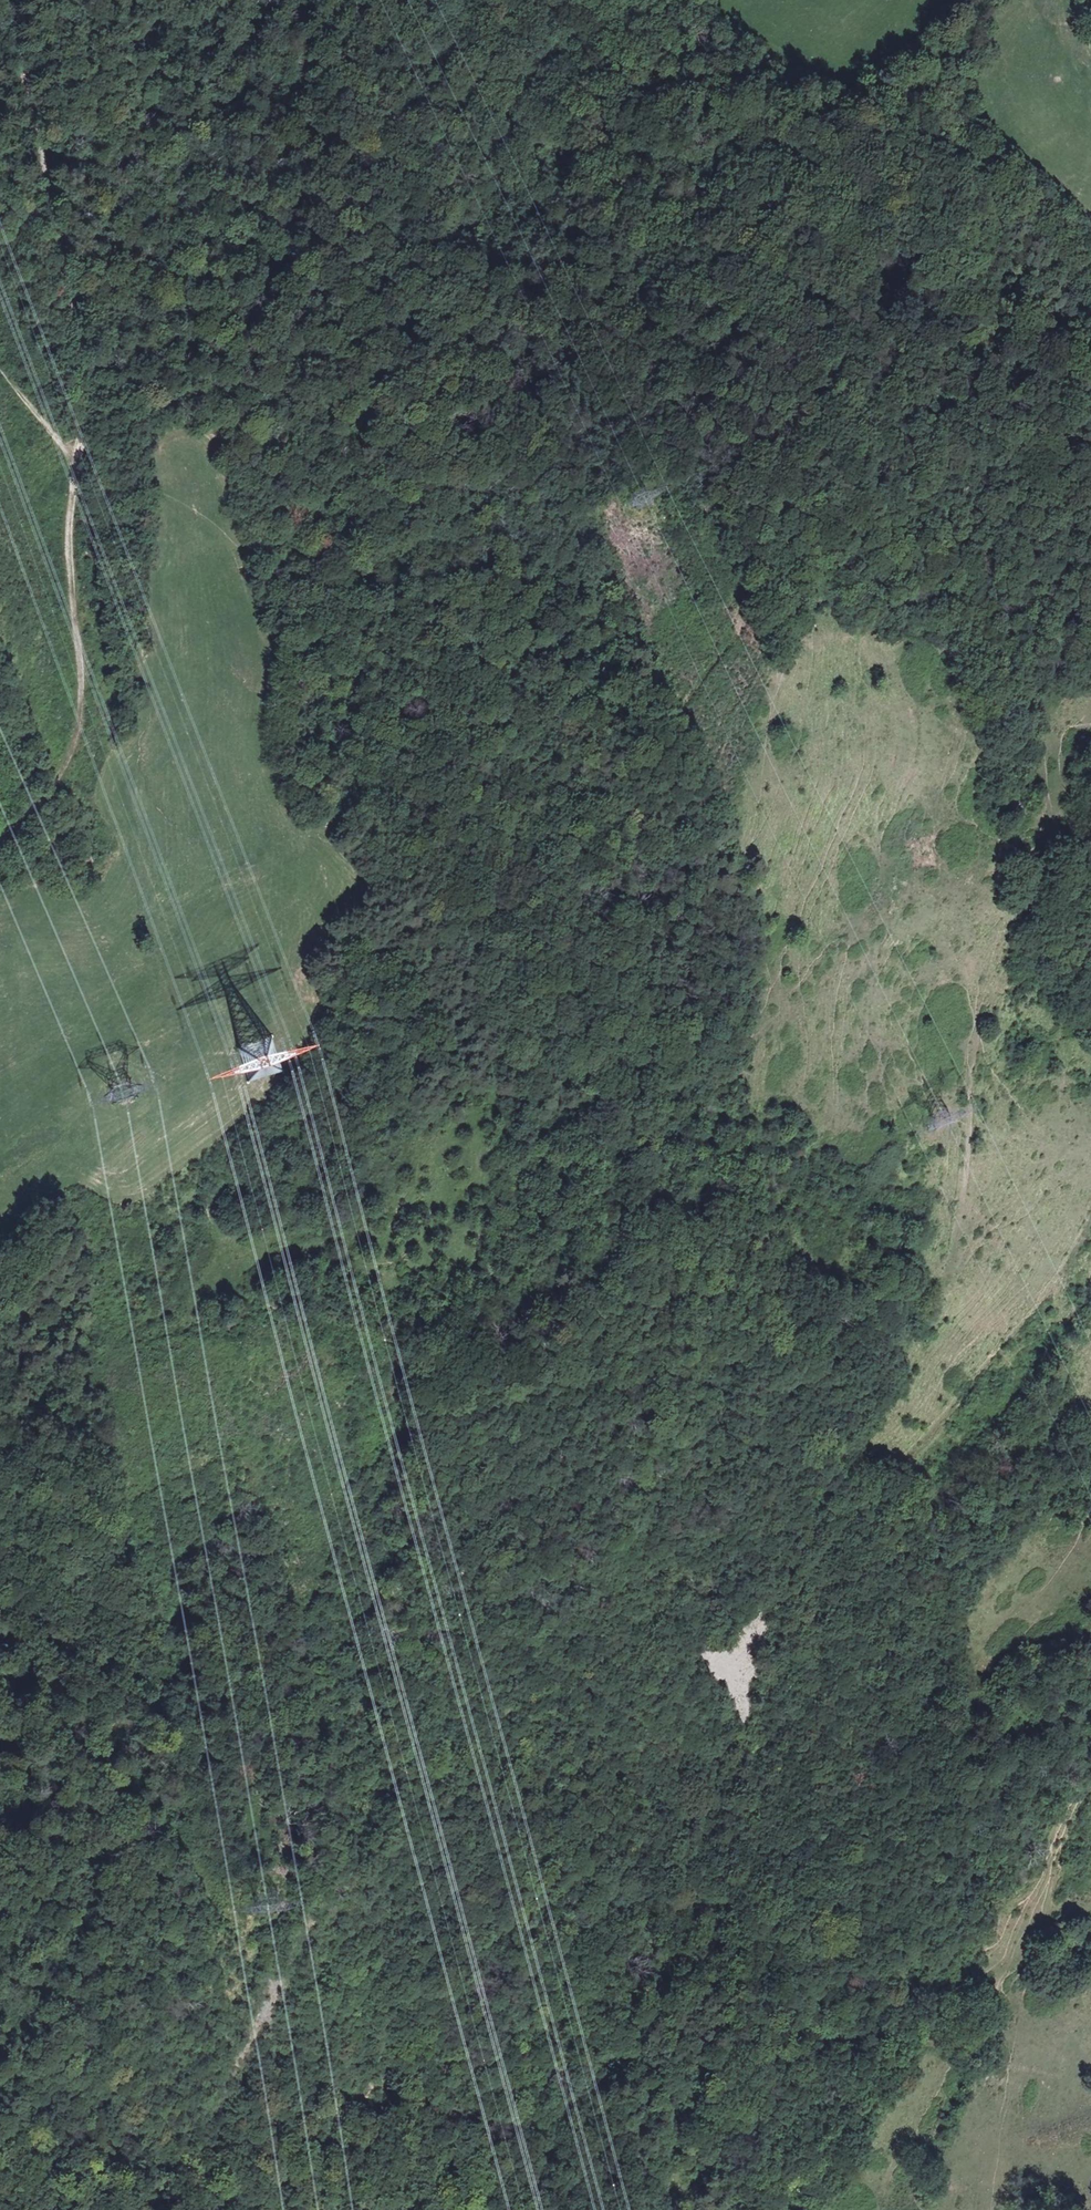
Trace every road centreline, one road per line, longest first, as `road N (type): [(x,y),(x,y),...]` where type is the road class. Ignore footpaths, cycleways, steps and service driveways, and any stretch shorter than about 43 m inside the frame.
road 1 (track): [(78,454),(79,355),(0,25)]
road 2 (track): [(0,843),(51,788),(76,732),(80,665),(67,552),(78,454)]

